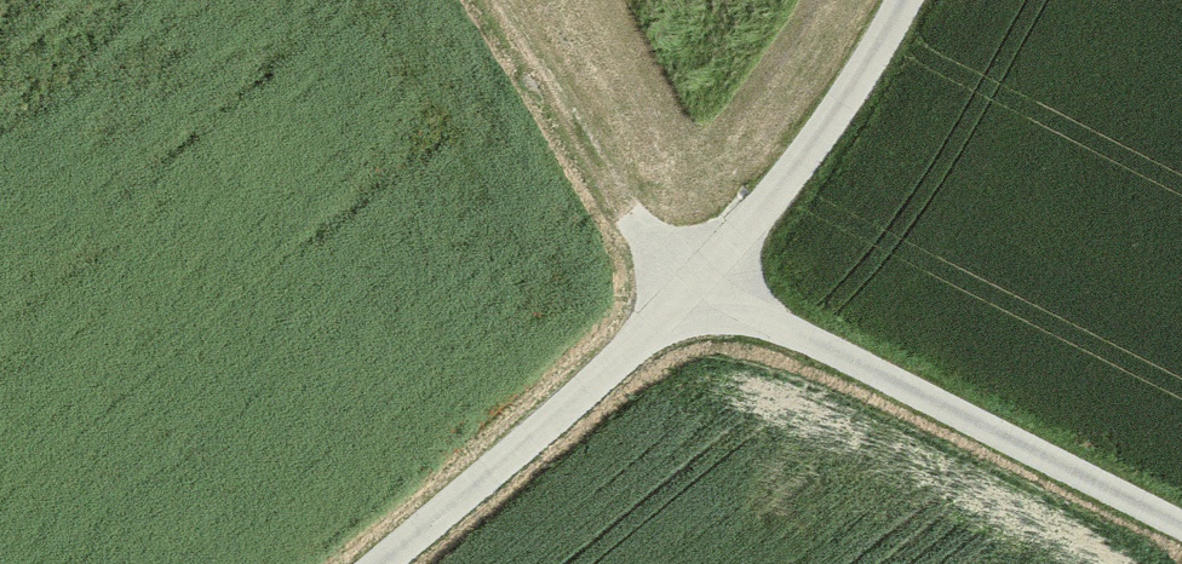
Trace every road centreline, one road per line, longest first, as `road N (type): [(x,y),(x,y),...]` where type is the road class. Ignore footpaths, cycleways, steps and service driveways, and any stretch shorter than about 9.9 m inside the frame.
road 1 (track): [(495,0),(615,189),(701,288),(1181,525)]
road 2 (unclassified): [(904,0),(875,57),(701,288),(373,563)]

